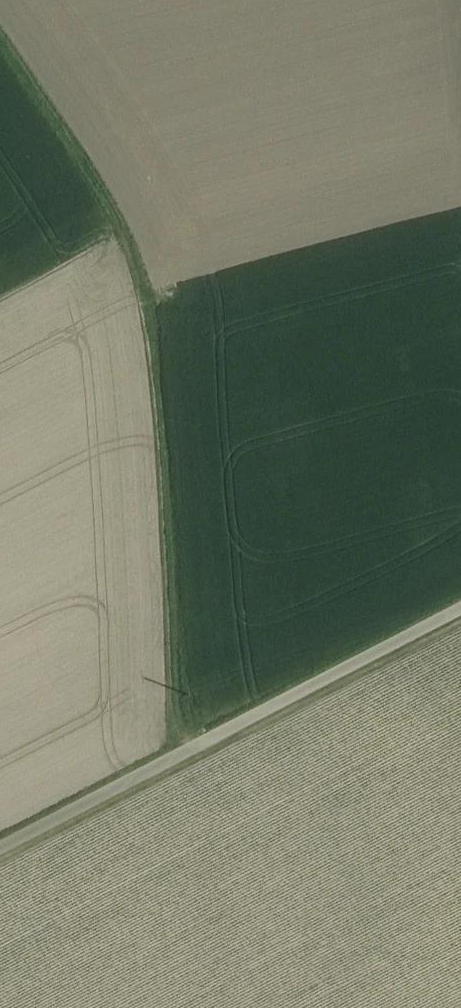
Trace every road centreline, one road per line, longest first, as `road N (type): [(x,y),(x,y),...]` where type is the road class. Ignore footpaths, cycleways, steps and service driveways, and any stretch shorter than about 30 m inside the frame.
road 1 (unclassified): [(460,609),(0,849)]

